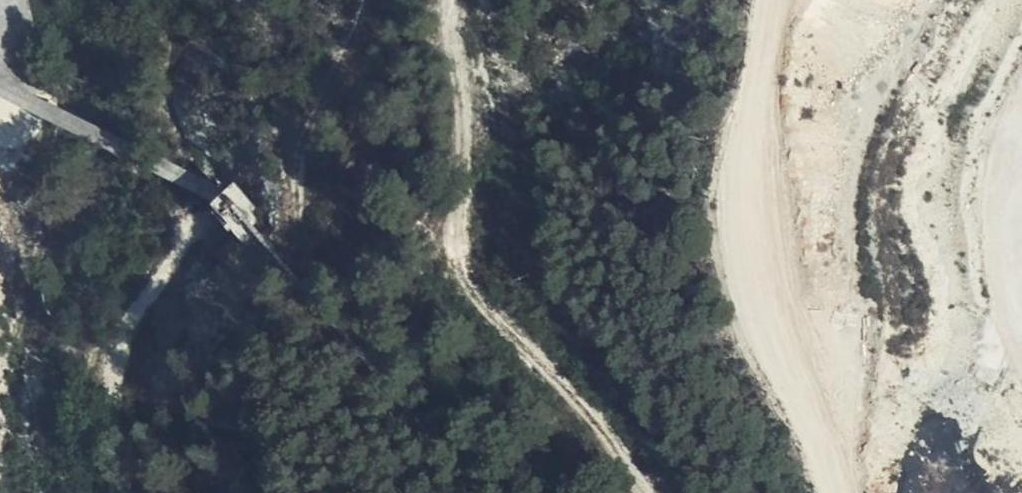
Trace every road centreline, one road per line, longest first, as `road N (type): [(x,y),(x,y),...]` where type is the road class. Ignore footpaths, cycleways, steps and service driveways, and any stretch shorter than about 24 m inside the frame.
road 1 (track): [(127,492),(117,408),(190,233),(293,273),(290,165),(374,0)]
road 2 (track): [(631,492),(588,420),(453,286),(461,0)]
road 3 (track): [(740,0),(722,262),(817,492)]

